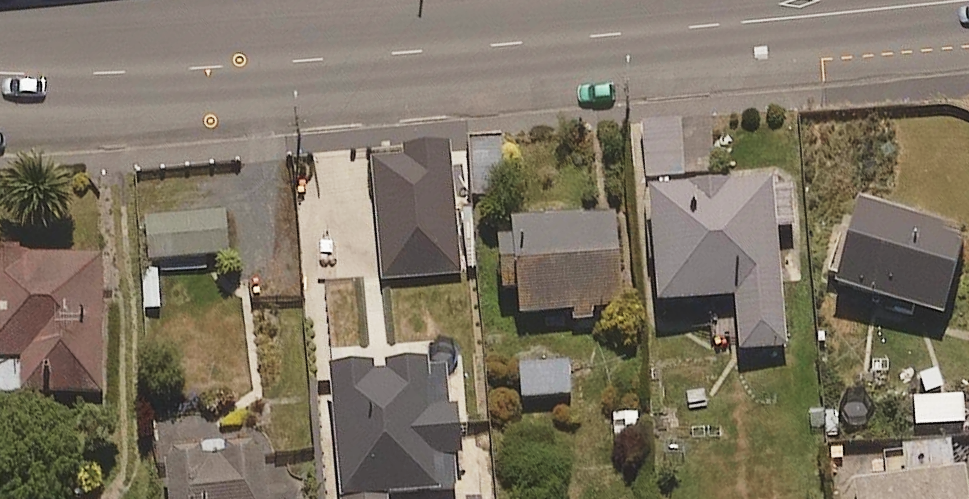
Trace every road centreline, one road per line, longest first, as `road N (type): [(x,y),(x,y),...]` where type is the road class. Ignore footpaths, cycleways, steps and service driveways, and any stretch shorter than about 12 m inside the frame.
road 1 (secondary): [(0,75),(300,62),(944,0)]

